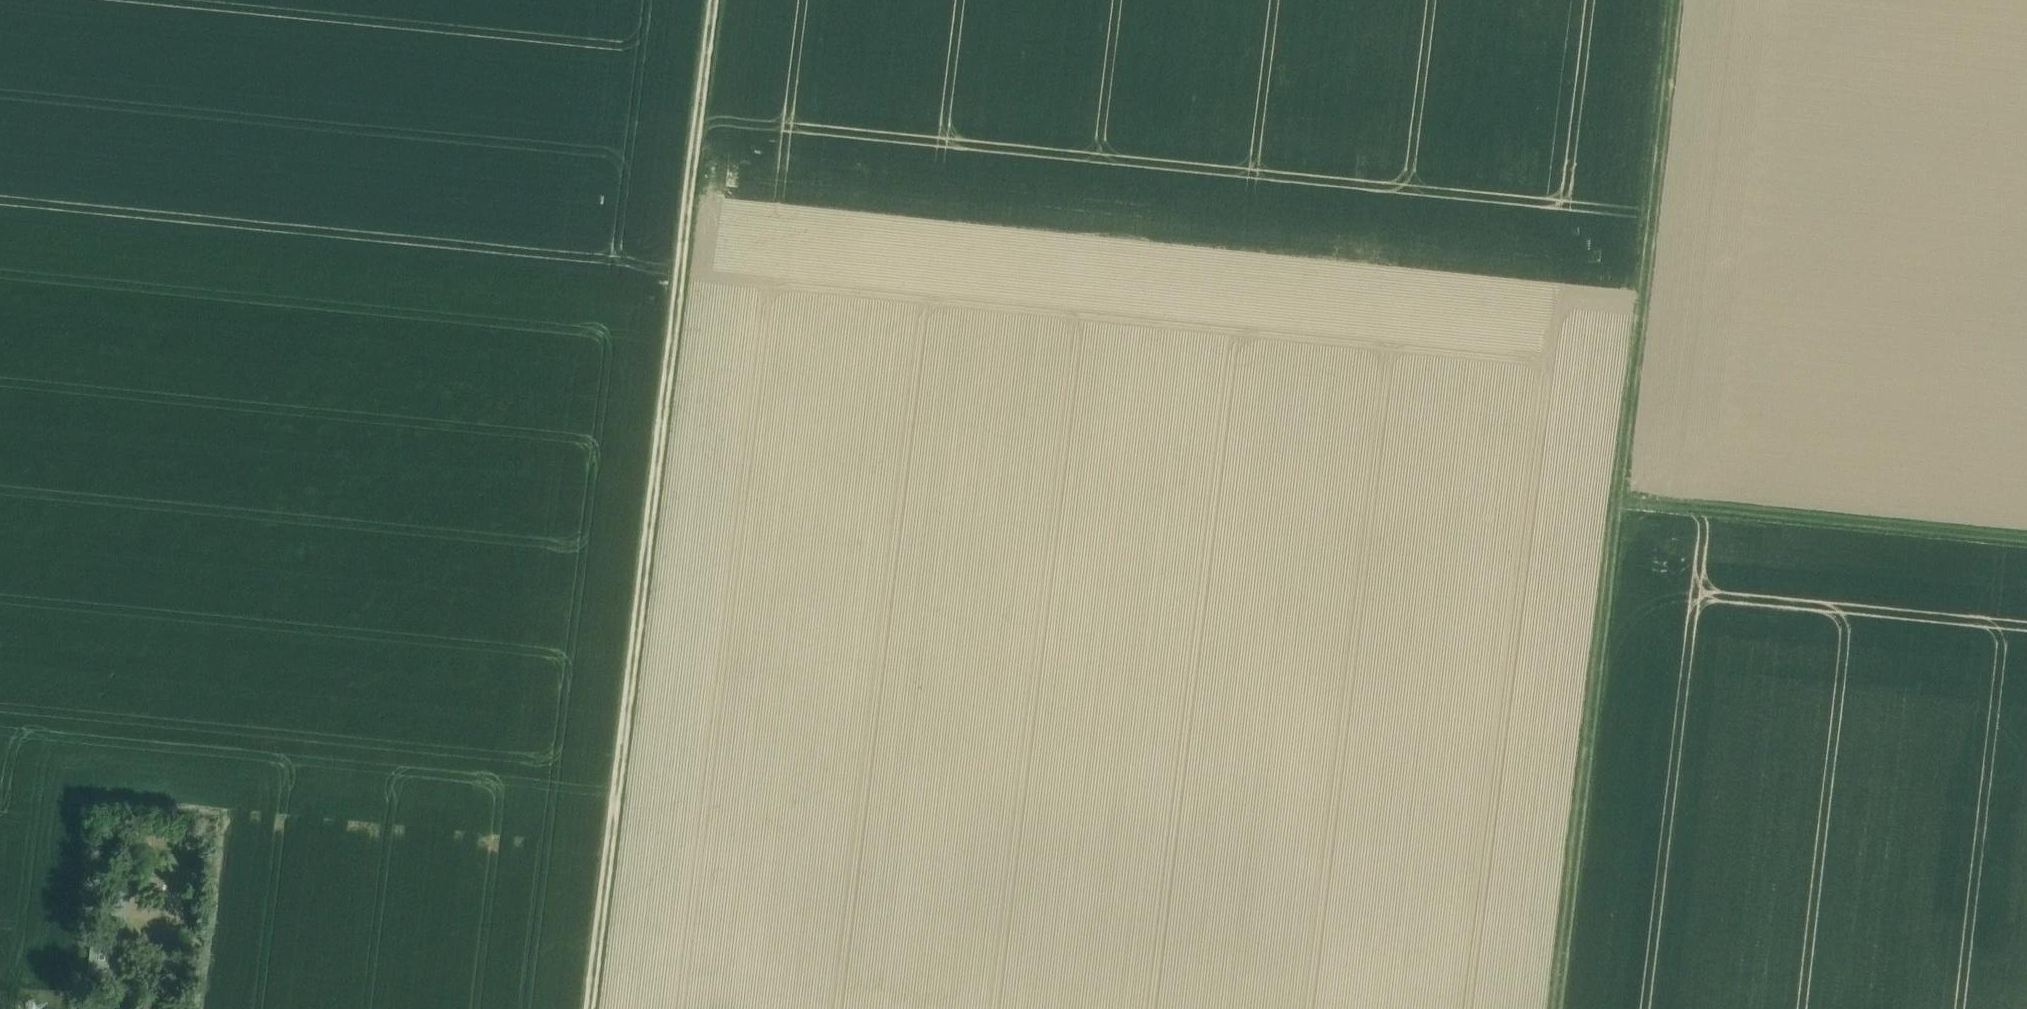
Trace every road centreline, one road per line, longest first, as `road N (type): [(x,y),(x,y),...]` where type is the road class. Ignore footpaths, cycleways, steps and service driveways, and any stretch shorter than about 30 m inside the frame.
road 1 (track): [(1680,0),(1556,1008)]
road 2 (track): [(713,0),(590,1008)]
road 3 (track): [(1619,495),(2026,535)]

